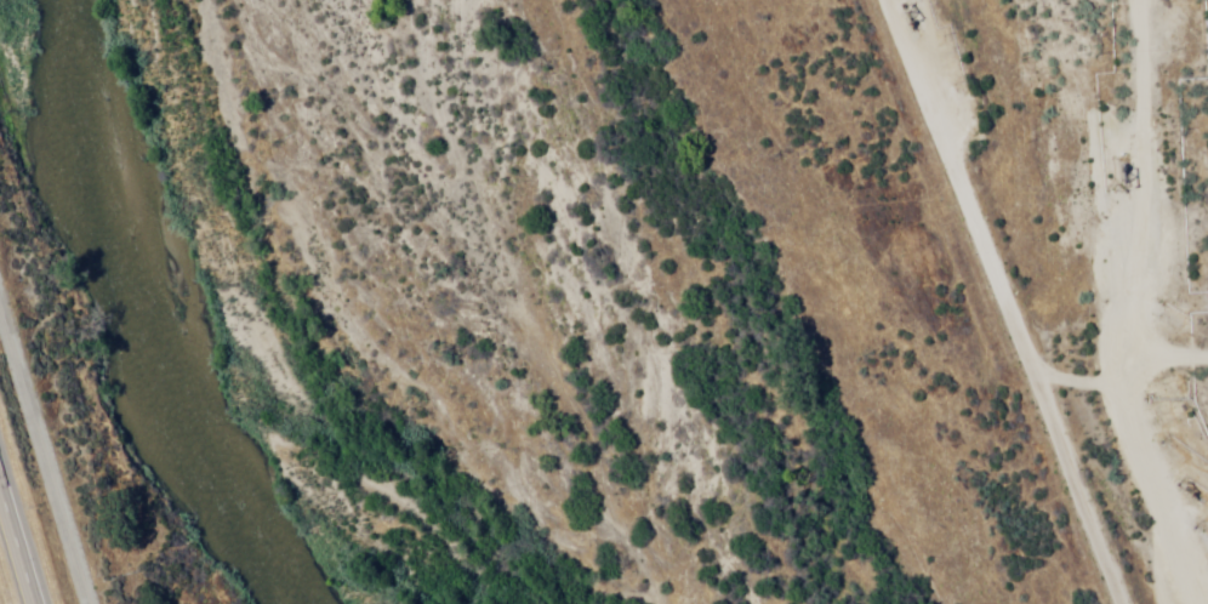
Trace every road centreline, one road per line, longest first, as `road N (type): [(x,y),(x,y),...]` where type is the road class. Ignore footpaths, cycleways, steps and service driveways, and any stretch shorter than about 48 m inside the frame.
road 1 (track): [(937,0),(1052,367),(1150,603)]
road 2 (track): [(1113,0),(1117,116),(1083,300),(1052,367)]
road 3 (residential): [(88,603),(0,310)]

